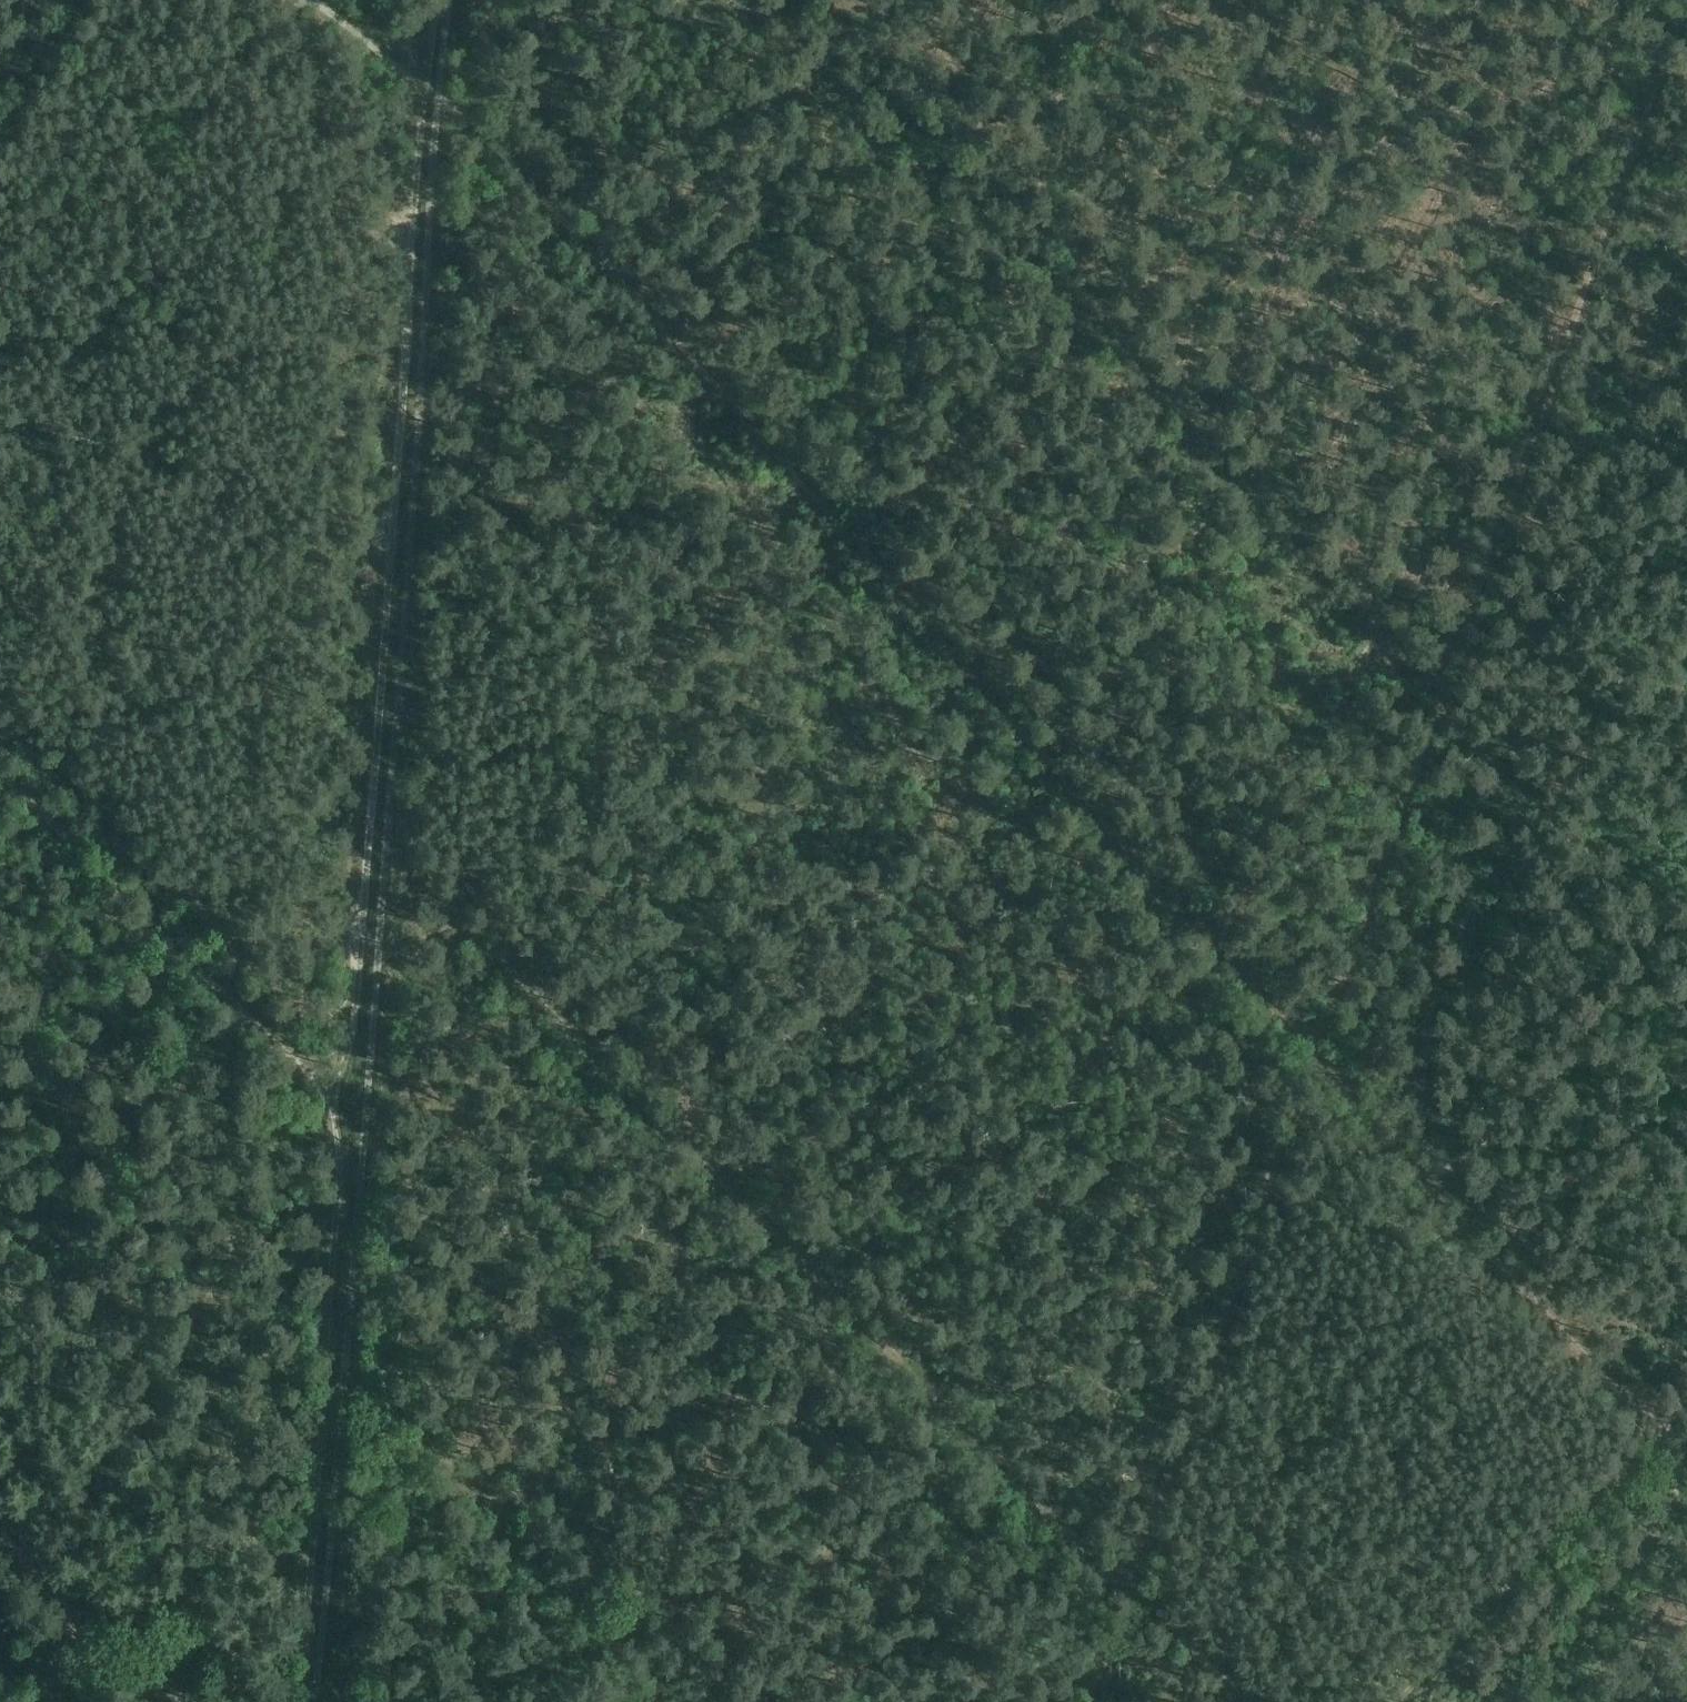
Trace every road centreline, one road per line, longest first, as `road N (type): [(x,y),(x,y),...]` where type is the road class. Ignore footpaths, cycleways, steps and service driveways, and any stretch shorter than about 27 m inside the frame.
road 1 (track): [(1684,0),(1125,1581)]
road 2 (track): [(514,983),(369,836),(419,83)]
road 3 (track): [(1125,1581),(514,983)]
road 4 (track): [(1125,1581),(1085,1701)]

